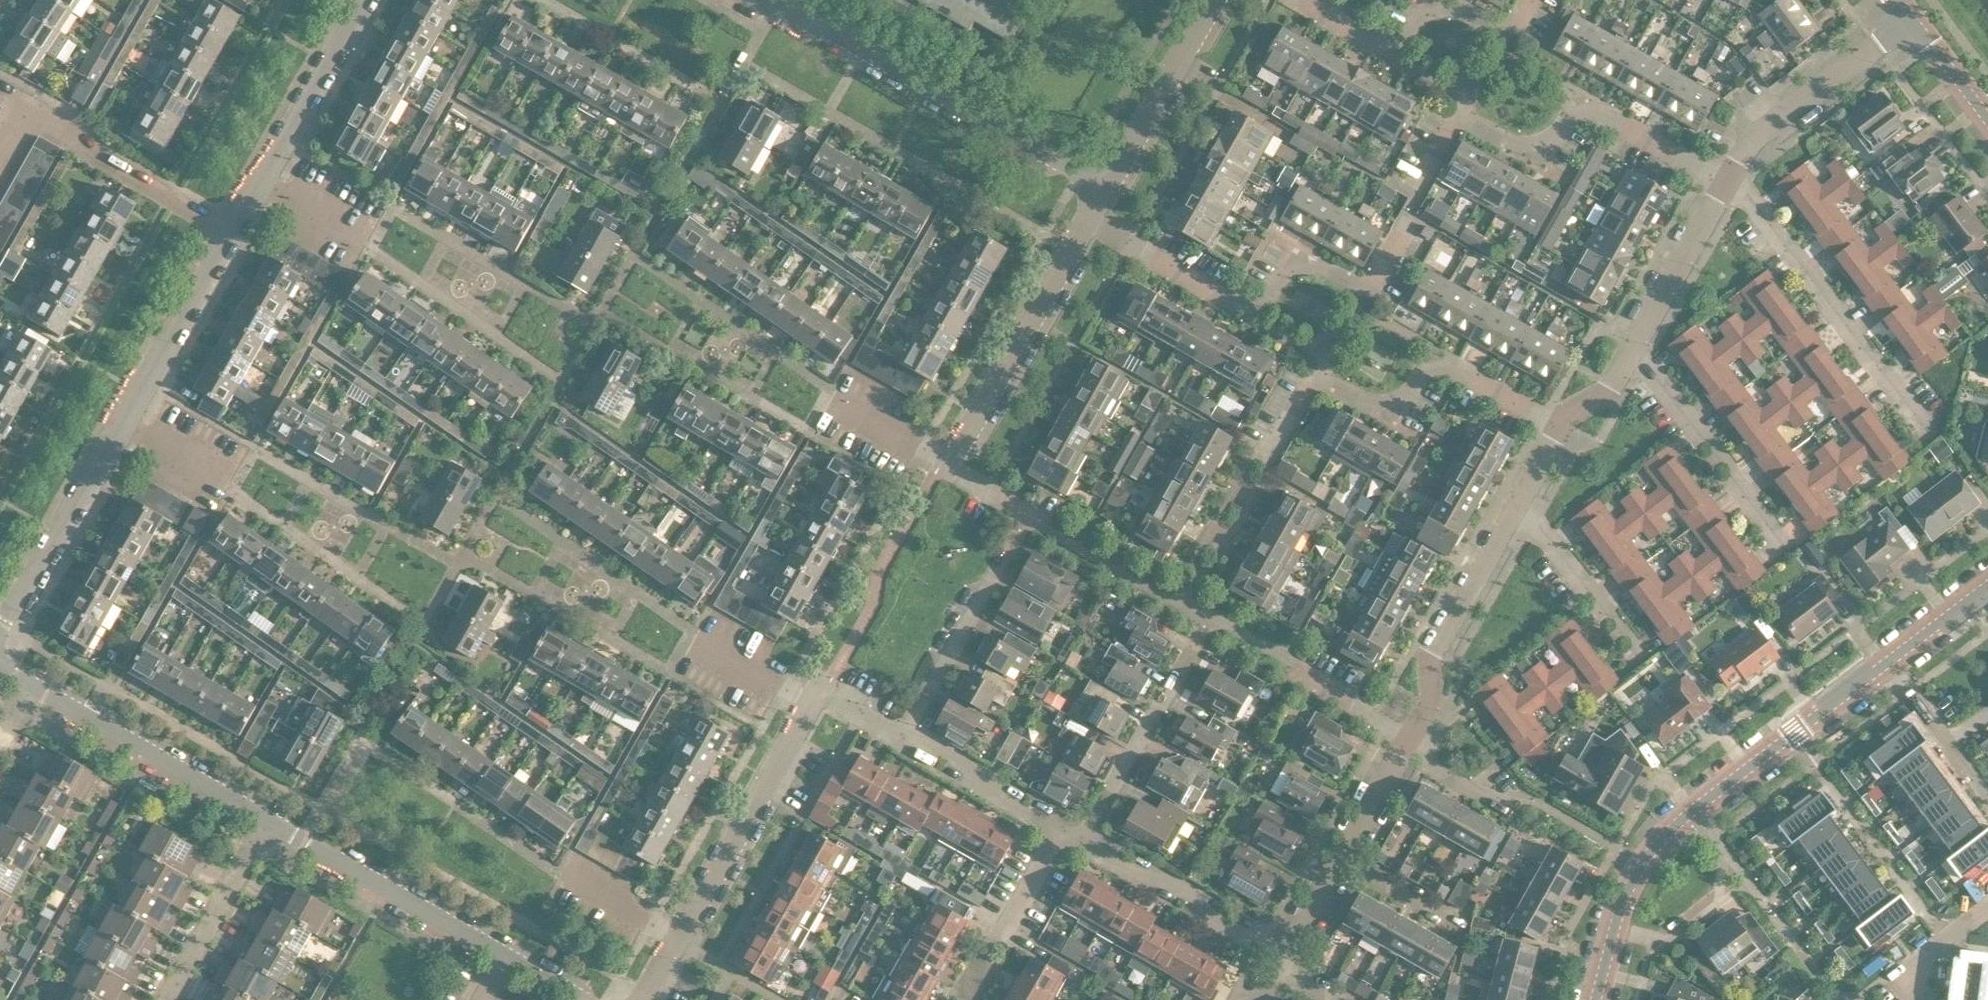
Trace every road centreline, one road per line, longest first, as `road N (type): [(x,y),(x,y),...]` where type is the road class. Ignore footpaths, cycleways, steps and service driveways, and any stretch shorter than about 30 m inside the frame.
road 1 (residential): [(1091,211),(1258,309),(1291,252),(1364,284),(1408,213),(1419,160),(1460,102)]
road 2 (tertiary): [(1596,999),(1622,903),(1652,848),(1887,662)]
road 3 (residential): [(1103,186),(812,20),(756,0)]
road 4 (residential): [(1270,451),(1315,369),(1370,400),(1407,396),(1429,374),(1454,377),(1555,432)]
road 5 (residential): [(1399,750),(1423,695),(1431,647),(1555,432)]
road 6 (unclassified): [(651,999),(814,708)]
road 7 (residential): [(1728,182),(1610,109),(1571,112),(1547,151),(1460,102)]
road 8 (residential): [(122,423),(277,150)]
road 9 (residential): [(941,463),(1091,211)]
road 10 (residential): [(506,957),(267,820)]
road 11 (residential): [(267,820),(30,685)]
road 12 (residential): [(1886,387),(1728,182)]
road 13 (residential): [(1086,844),(1206,619)]
road 14 (residential): [(1728,182),(1782,110),(1911,20)]
road 15 (residential): [(0,630),(122,423)]
road 16 (residential): [(904,737),(1018,532)]
road 17 (residential): [(1773,534),(1639,348)]
road 18 (residential): [(1281,960),(1086,844)]
road 19 (residential): [(1103,186),(1210,0)]
road 20 (residential): [(170,999),(267,820)]
road 21 (residential): [(965,999),(1058,829)]
road 22 (residential): [(1639,348),(1728,182)]
road 23 (residential): [(1058,829),(904,737)]
road 24 (residential): [(1987,805),(1887,662)]
road 25 (residential): [(277,150),(361,0)]
road 26 (residential): [(941,463),(796,376)]
road 27 (residential): [(1461,926),(1339,856)]
road 28 (residential): [(814,708),(701,641)]
road 29 (residential): [(391,211),(277,150)]
road 30 (tertiary): [(1887,662),(1987,585)]
road 31 (tertiary): [(1987,119),(1911,20)]
road 32 (residential): [(1555,432),(1569,411),(1605,393),(1639,348)]
road 33 (residential): [(1339,856),(1399,750)]
road 34 (residential): [(1504,808),(1399,750)]

